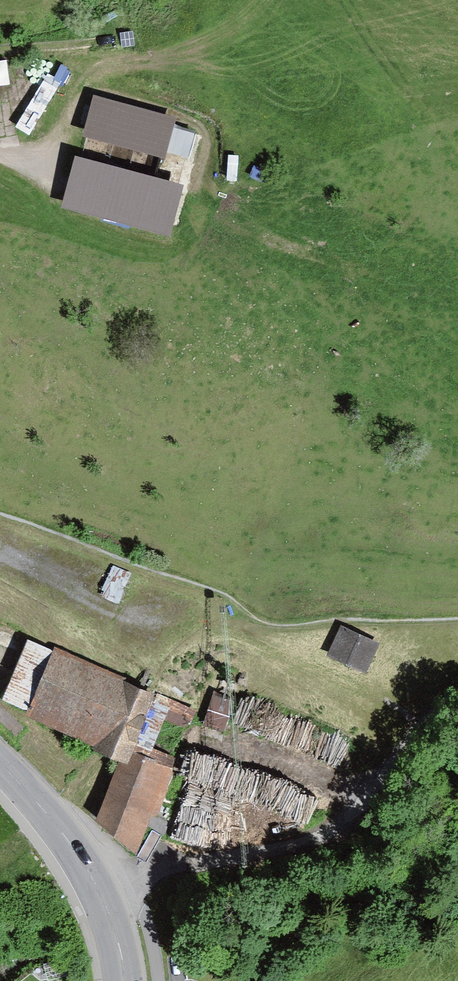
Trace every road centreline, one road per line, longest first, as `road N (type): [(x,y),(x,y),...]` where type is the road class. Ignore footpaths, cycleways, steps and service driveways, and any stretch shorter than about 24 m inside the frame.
road 1 (track): [(142,877),(338,825),(410,777),(444,705)]
road 2 (secondary): [(0,767),(111,912),(124,980)]

